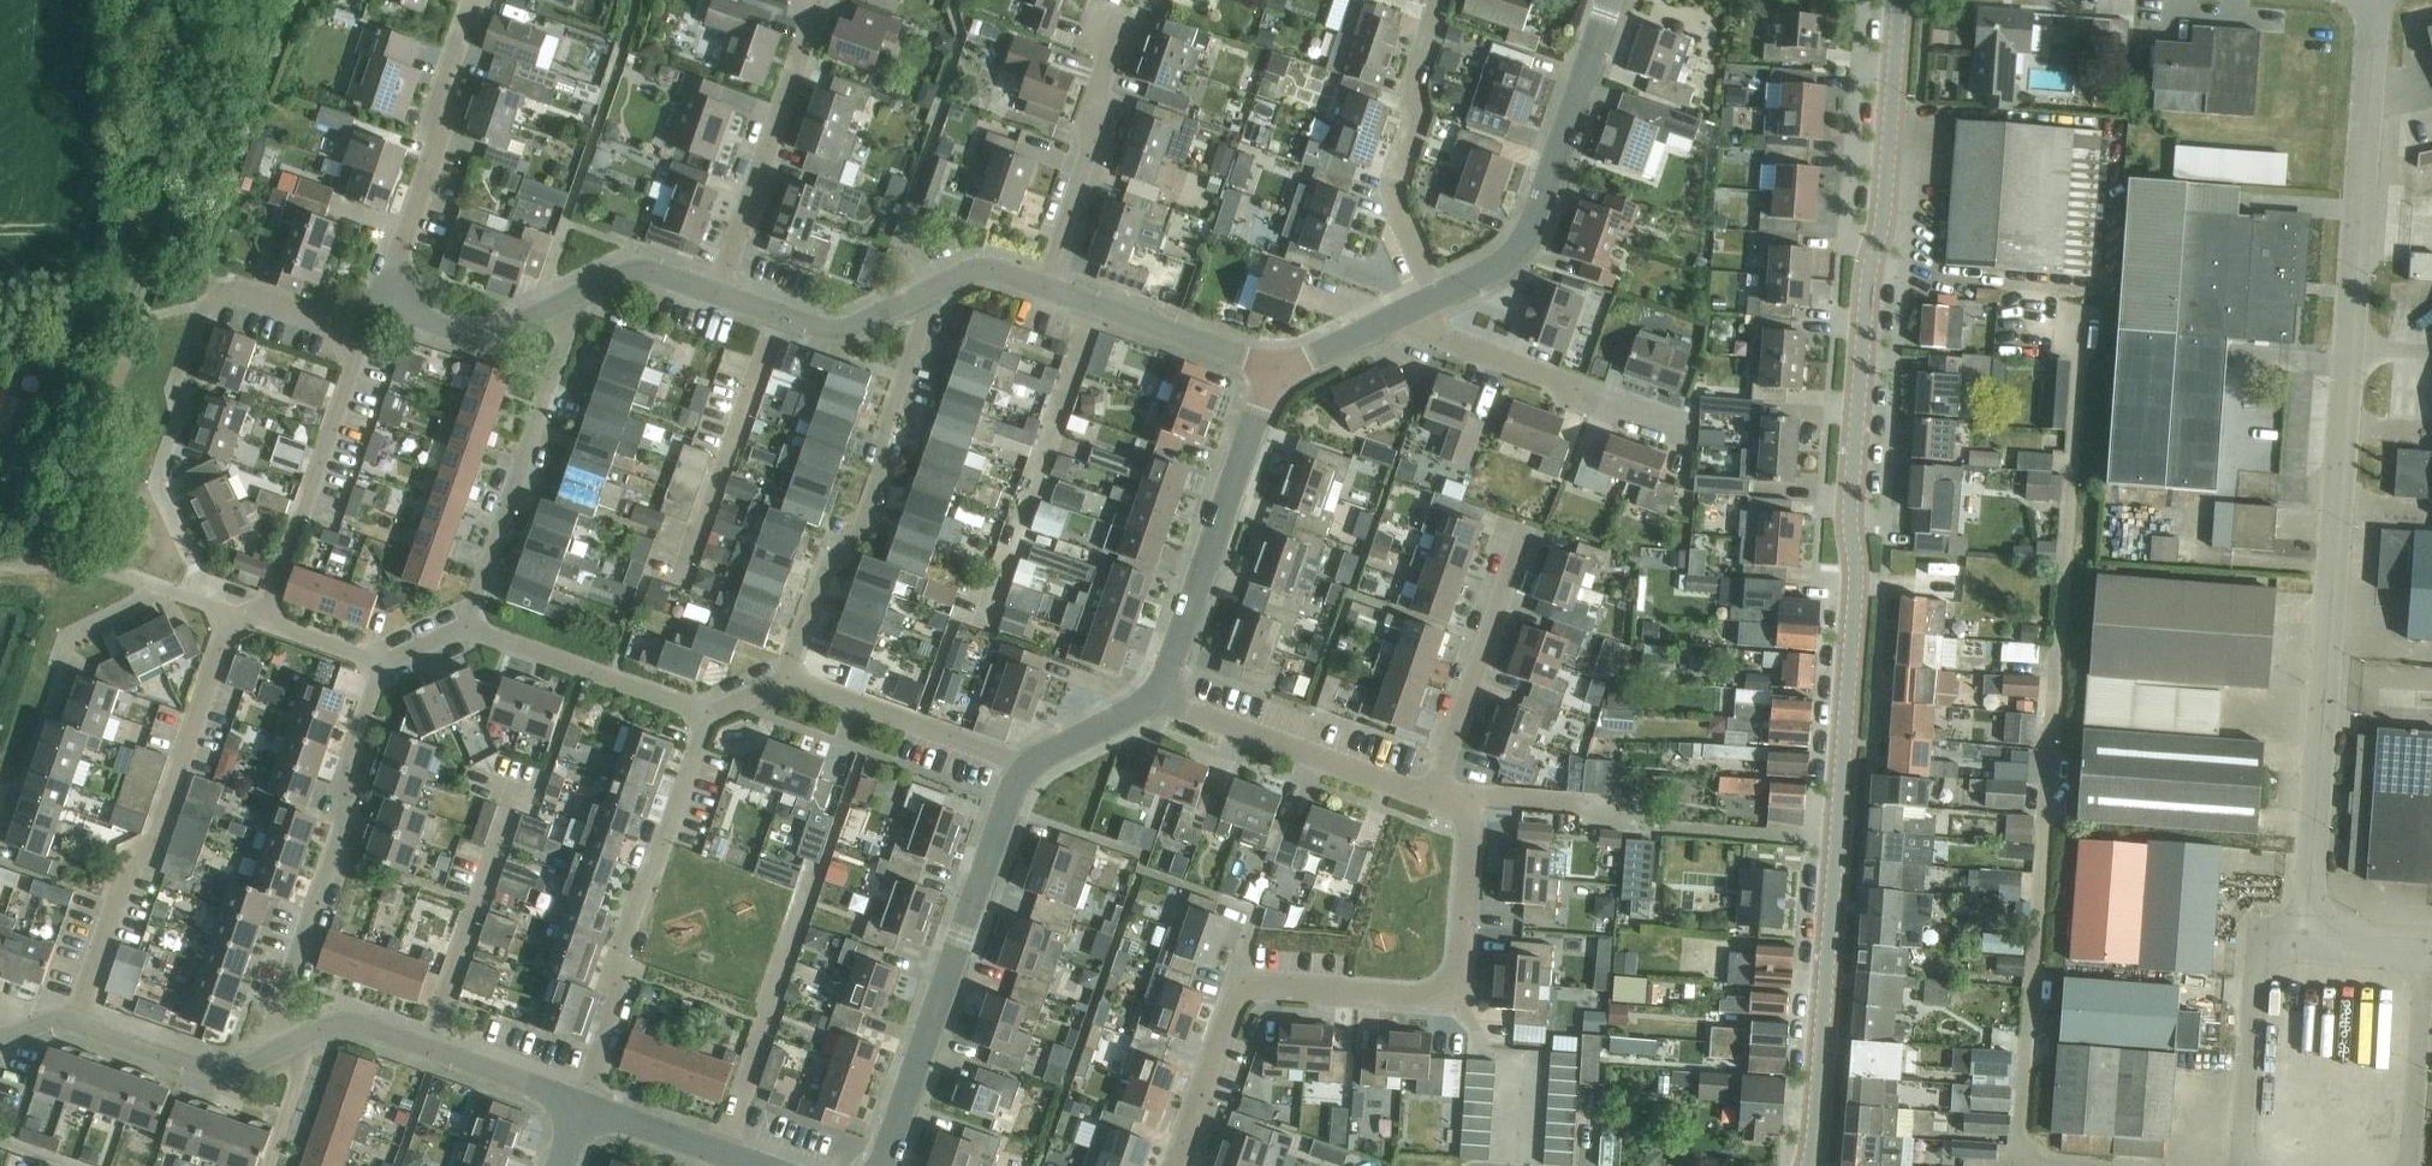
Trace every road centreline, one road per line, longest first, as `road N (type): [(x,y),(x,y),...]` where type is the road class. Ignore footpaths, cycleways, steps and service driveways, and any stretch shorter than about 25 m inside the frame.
road 1 (secondary): [(1808,1165),(1860,603),(1851,512),(1874,268),(1885,225),(1901,0)]
road 2 (unclassified): [(2306,932),(2374,0)]
road 3 (residential): [(1177,1165),(1233,1006),(1245,991),(1440,993),(1455,984),(1469,824),(1459,810),(1431,798)]
road 4 (residential): [(77,1023),(131,853),(156,837),(235,612)]
road 5 (residential): [(882,1165),(1021,763)]
road 6 (residential): [(585,1106),(623,1000),(619,956),(645,872),(671,826),(707,713)]
road 7 (residential): [(788,677),(826,567),(857,527),(924,324),(923,293)]
road 8 (residential): [(291,1043),(278,1013),(342,826),(348,768),(384,664)]
road 9 (residential): [(1437,298),(1521,254),(1612,0)]
road 10 (residential): [(1164,711),(1274,369)]
road 11 (residential): [(470,627),(571,326),(560,306)]
road 12 (residential): [(265,621),(363,336),(384,306)]
road 13 (residential): [(981,622),(1097,306)]
road 14 (residential): [(384,306),(438,149),(438,100),(470,0)]
road 15 (residential): [(1437,298),(1390,200),(1417,114),(1414,86),(1435,0)]
road 16 (residential): [(718,294),(809,30),(811,0)]
road 17 (residential): [(1043,286),(1092,152),(1087,121),(1109,50),(1099,14),(1103,0)]
road 18 (residential): [(1688,425),(1449,340),(1420,306)]
road 19 (residential): [(724,1153),(816,873)]
road 20 (residential): [(1527,525),(1431,798)]
road 21 (residential): [(1431,798),(1164,711)]
road 22 (residential): [(427,1048),(518,785)]
road 23 (residential): [(693,568),(782,315)]
road 24 (unclassified): [(2244,1165),(2256,964),(2277,942),(2306,932)]
road 25 (residential): [(707,713),(470,627)]
road 26 (residential): [(1021,763),(788,677)]
road 27 (residential): [(291,1043),(219,1073),(77,1023)]
road 28 (unclassified): [(2405,1165),(2422,942)]
road 29 (residential): [(235,612),(167,590),(68,640),(60,663)]
road 30 (residential): [(560,306),(473,339),(384,306)]
road 31 (residential): [(1274,369),(1097,306)]
road 32 (residential): [(718,294),(651,270),(622,274),(560,306)]
road 33 (residential): [(585,1106),(427,1048)]
road 34 (residential): [(1274,369),(1420,306)]
road 35 (residential): [(1021,763),(1164,711)]
road 36 (residential): [(923,293),(834,332),(782,315)]
road 37 (residential): [(585,1106),(724,1153)]
road 38 (residential): [(427,1048),(341,1020),(291,1043)]
road 39 (residential): [(1043,286),(987,267),(923,293)]
road 40 (residential): [(384,664),(265,621)]

